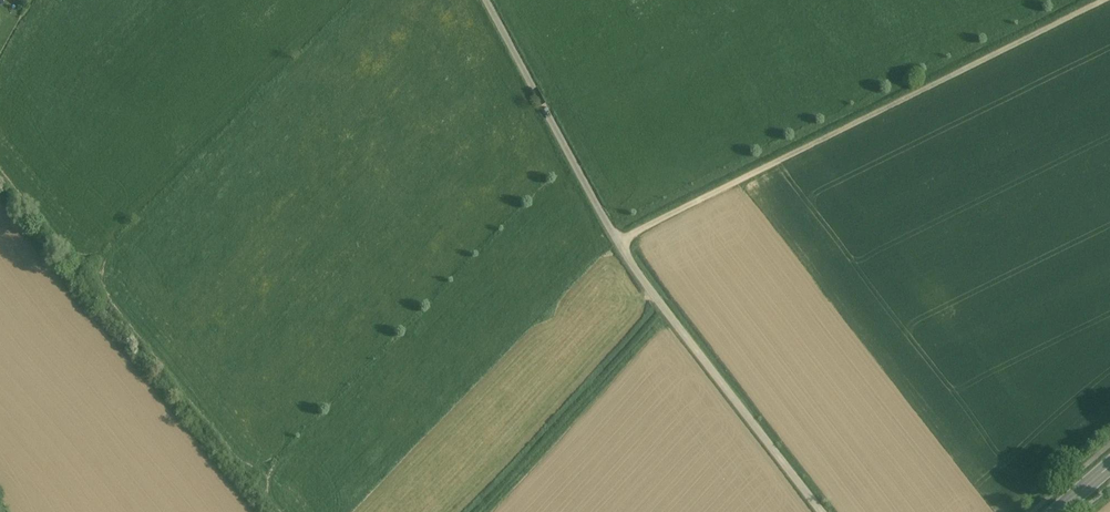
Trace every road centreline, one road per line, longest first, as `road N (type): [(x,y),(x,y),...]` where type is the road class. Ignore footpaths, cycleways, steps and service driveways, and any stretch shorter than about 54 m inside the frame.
road 1 (unclassified): [(825,511),(619,240),(490,0)]
road 2 (track): [(619,240),(1103,0)]

